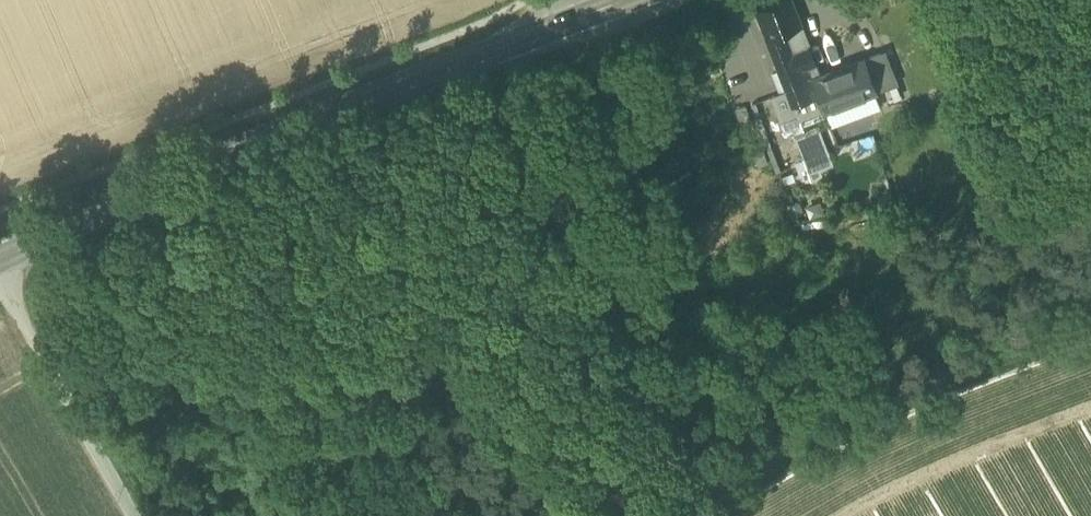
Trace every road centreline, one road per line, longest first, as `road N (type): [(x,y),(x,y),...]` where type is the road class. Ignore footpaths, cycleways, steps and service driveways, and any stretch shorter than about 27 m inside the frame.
road 1 (secondary): [(0,261),(264,141),(629,0)]
road 2 (track): [(686,515),(804,449),(1090,338)]
road 3 (track): [(135,515),(0,279)]

